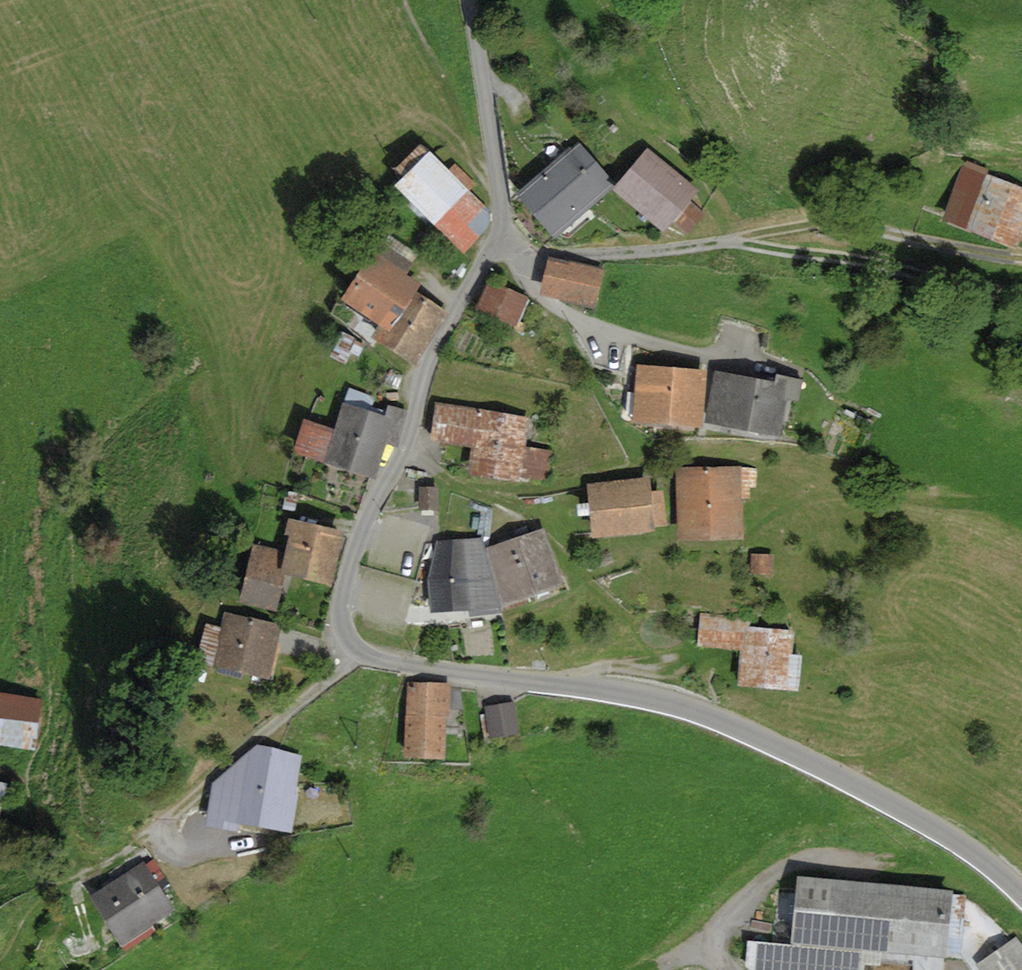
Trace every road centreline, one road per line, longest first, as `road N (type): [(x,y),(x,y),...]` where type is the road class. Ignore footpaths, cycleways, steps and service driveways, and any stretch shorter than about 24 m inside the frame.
road 1 (unclassified): [(1021,894),(903,809),(711,716),(627,690),(381,660),(349,642),(340,602),(353,556),(405,447),(432,357),(505,239),(468,0)]
road 2 (track): [(67,878),(150,833),(359,652)]
road 3 (track): [(737,240),(839,220),(1021,260)]
road 4 (track): [(737,240),(1021,291)]
road 5 (track): [(505,239),(558,254),(737,240)]
road 6 (track): [(497,175),(473,157),(462,106),(407,0)]
road 7 (track): [(814,862),(782,871),(721,924),(716,950),(725,969)]

